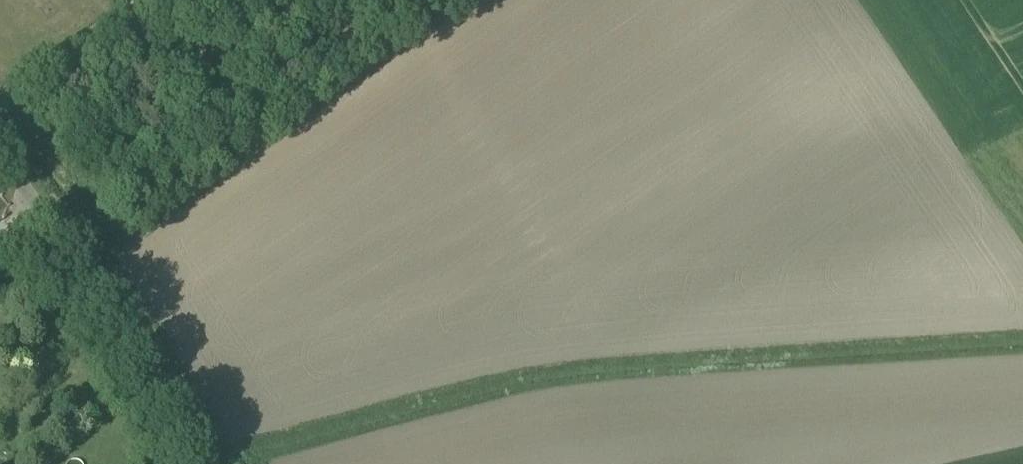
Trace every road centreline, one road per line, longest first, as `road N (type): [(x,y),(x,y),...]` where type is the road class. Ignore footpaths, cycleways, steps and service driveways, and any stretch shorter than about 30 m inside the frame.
road 1 (unclassified): [(226,463),(0,113)]

